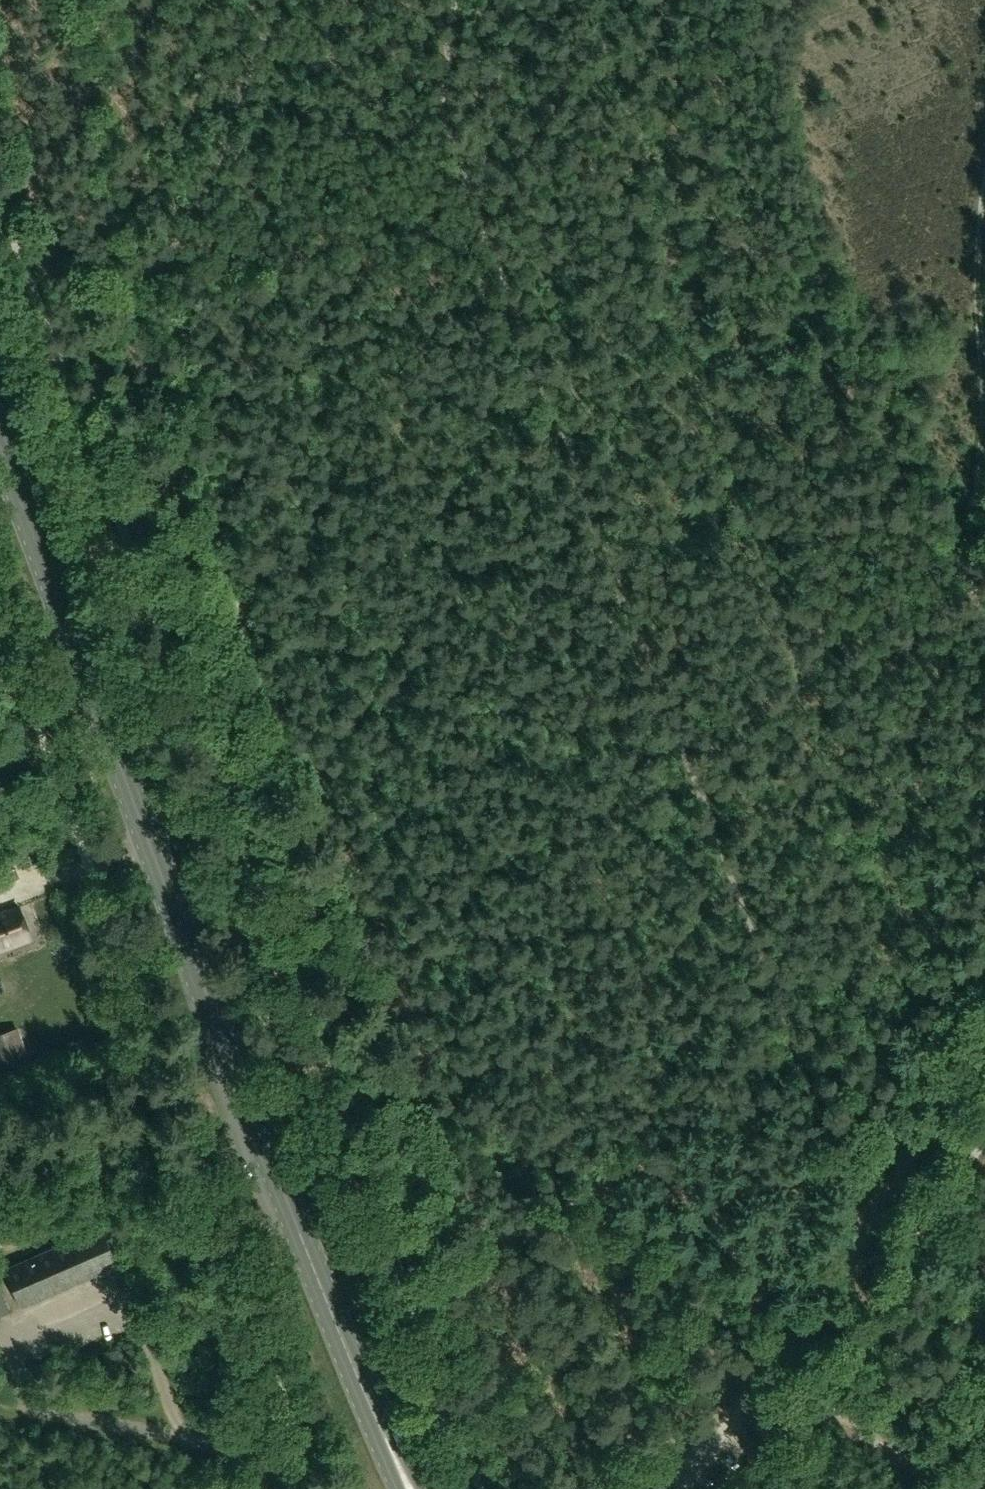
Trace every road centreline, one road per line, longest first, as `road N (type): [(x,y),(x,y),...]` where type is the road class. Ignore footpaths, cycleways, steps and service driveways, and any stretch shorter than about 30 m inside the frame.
road 1 (track): [(837,1179),(796,1191),(729,1195),(621,1177),(559,1217),(512,1235),(481,1232),(434,1165),(133,300),(143,267),(185,234),(275,0)]
road 2 (track): [(450,0),(436,95),(462,186),(787,1052),(837,1179),(868,1212),(836,1267)]
road 3 (secondary): [(409,1488),(320,1288),(0,447)]
road 4 (track): [(984,125),(975,197),(974,445),(958,563),(962,605),(984,641)]
road 5 (track): [(586,1199),(636,1218),(786,1350),(883,1455),(903,1464)]
road 6 (unclassified): [(670,1488),(721,1440),(836,1267)]
road 7 (track): [(868,1212),(984,1027)]

